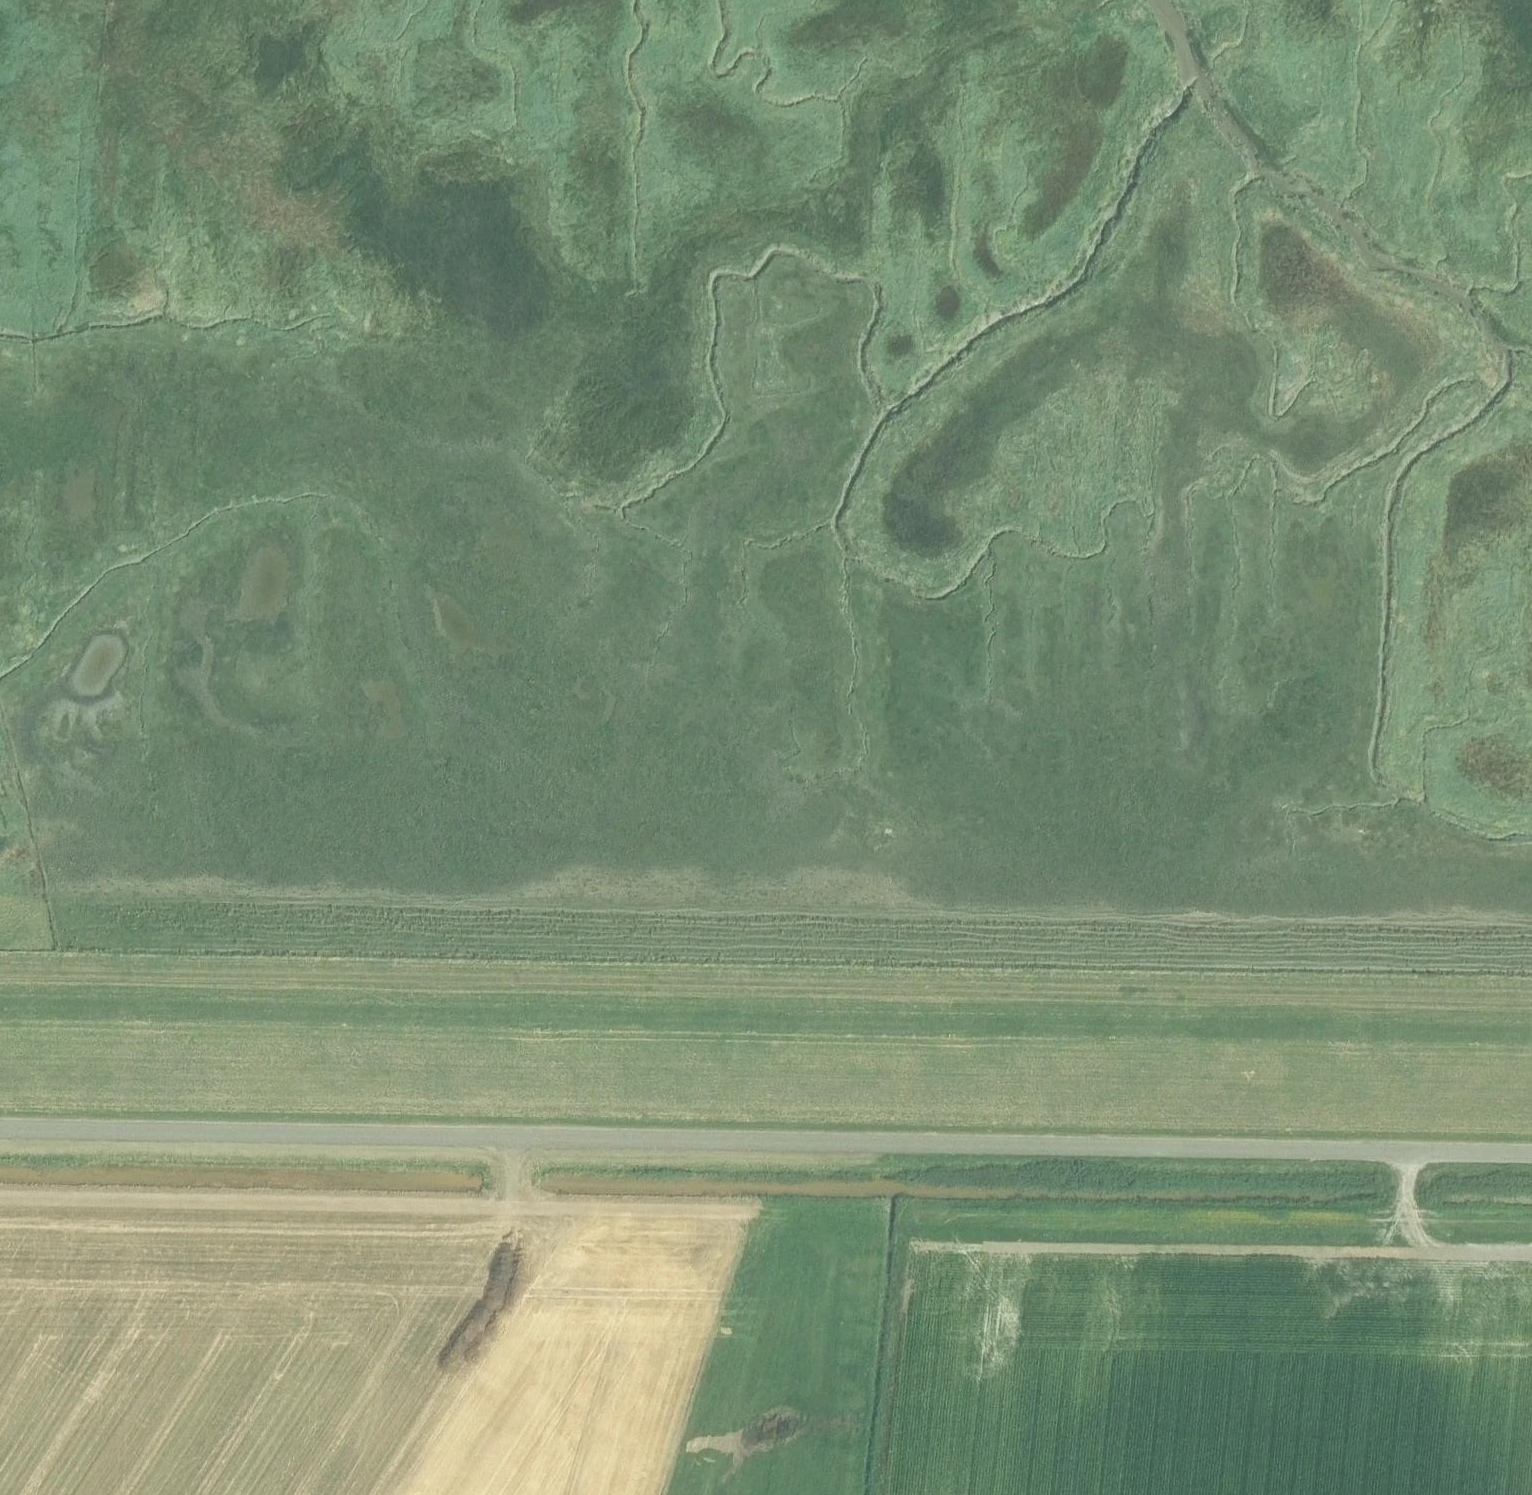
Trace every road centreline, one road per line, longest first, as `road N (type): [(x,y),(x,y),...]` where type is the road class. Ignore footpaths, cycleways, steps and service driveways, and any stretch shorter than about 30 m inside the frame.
road 1 (unclassified): [(1531,1160),(0,1135)]

